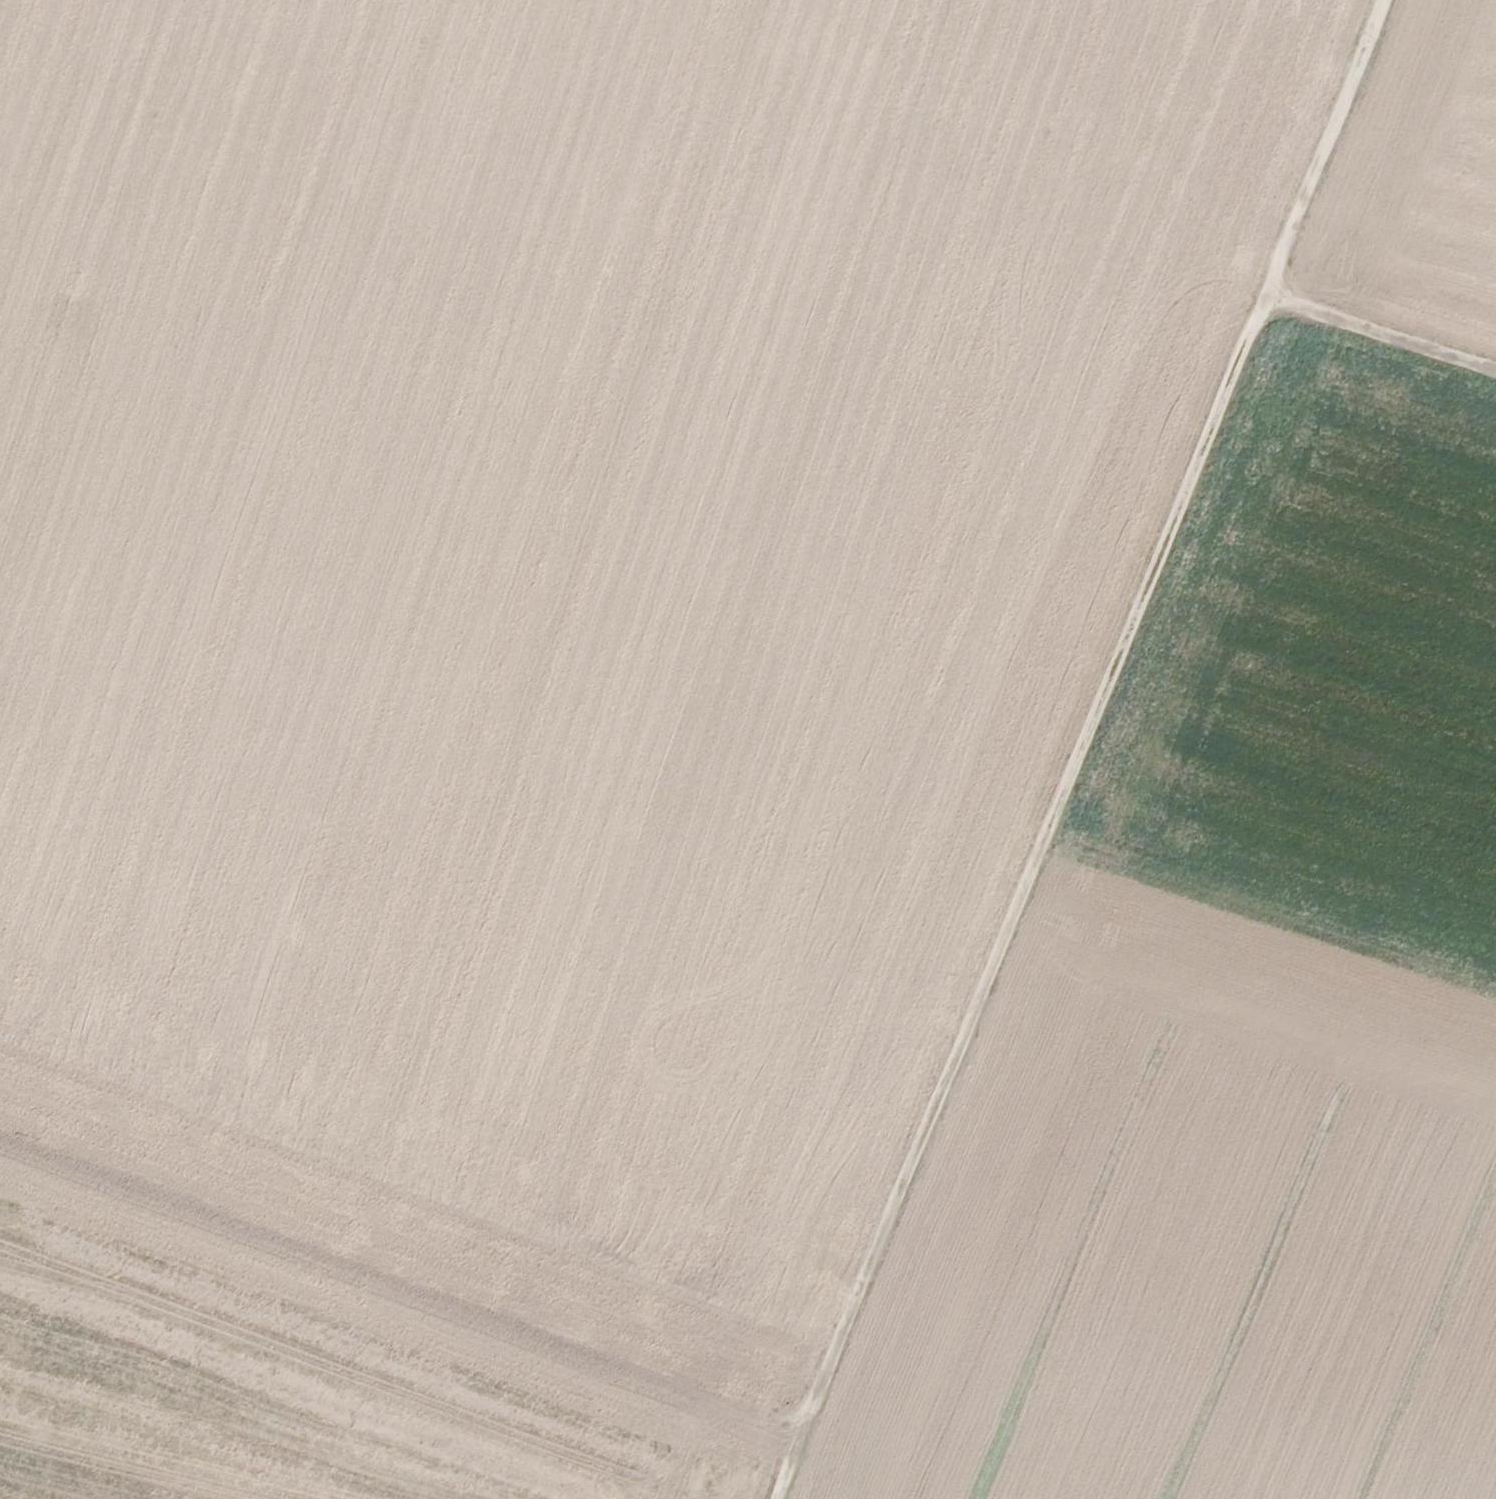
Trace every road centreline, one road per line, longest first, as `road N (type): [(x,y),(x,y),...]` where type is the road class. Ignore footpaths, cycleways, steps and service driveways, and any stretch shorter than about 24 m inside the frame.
road 1 (track): [(1387,0),(781,1498)]
road 2 (track): [(1272,300),(1495,372)]

